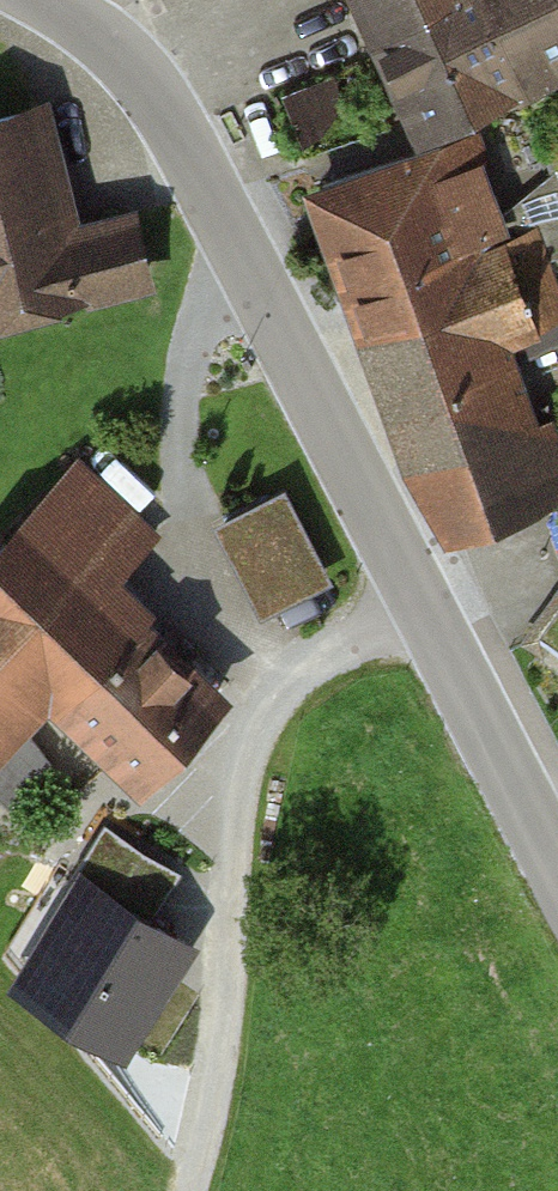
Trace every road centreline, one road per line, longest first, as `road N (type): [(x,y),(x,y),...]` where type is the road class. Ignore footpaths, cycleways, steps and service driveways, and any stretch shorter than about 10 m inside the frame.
road 1 (residential): [(557,876),(170,120),(148,85),(108,47),(42,0)]
road 2 (track): [(421,611),(326,653),(270,710),(242,792),(219,1049),(190,1190)]

